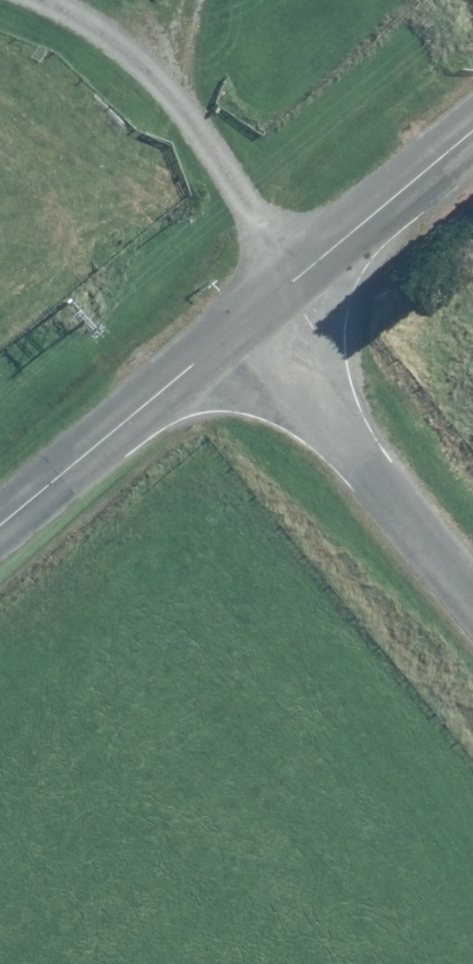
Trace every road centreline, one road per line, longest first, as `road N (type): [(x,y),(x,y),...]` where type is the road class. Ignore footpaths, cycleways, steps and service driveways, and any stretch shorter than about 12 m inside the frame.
road 1 (unclassified): [(472,597),(244,322)]
road 2 (unclassified): [(244,322),(0,528)]
road 3 (unclassified): [(472,136),(244,322)]

